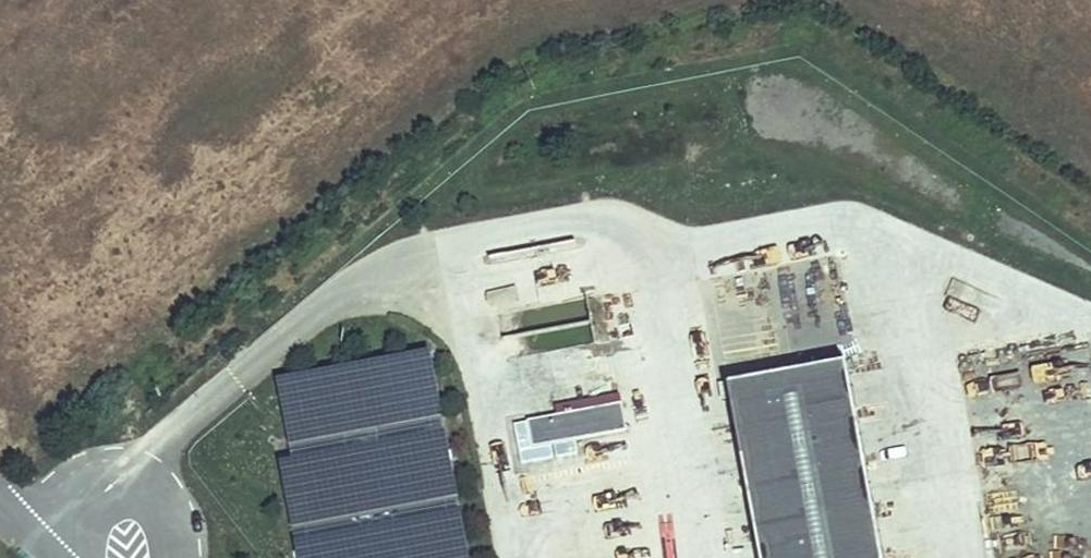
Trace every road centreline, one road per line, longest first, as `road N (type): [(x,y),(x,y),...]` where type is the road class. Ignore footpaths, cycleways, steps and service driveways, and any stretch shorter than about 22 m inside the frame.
road 1 (unclassified): [(174,557),(158,504),(118,481),(99,489),(74,536),(75,557)]

